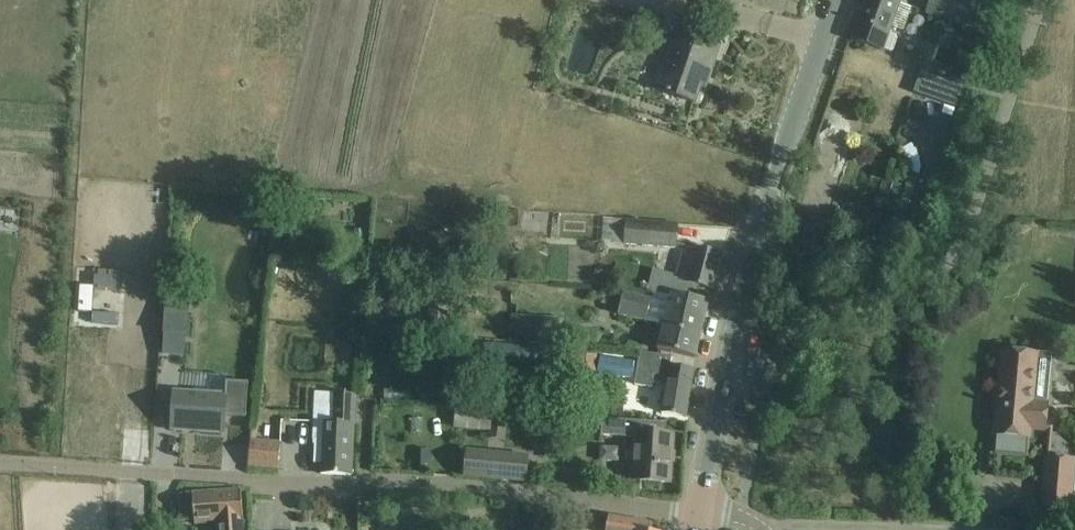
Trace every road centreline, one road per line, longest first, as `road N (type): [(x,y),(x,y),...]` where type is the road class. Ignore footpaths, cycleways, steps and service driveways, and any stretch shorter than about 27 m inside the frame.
road 1 (unclassified): [(702,511),(0,458)]
road 2 (tertiary): [(702,511),(738,292),(835,0)]

